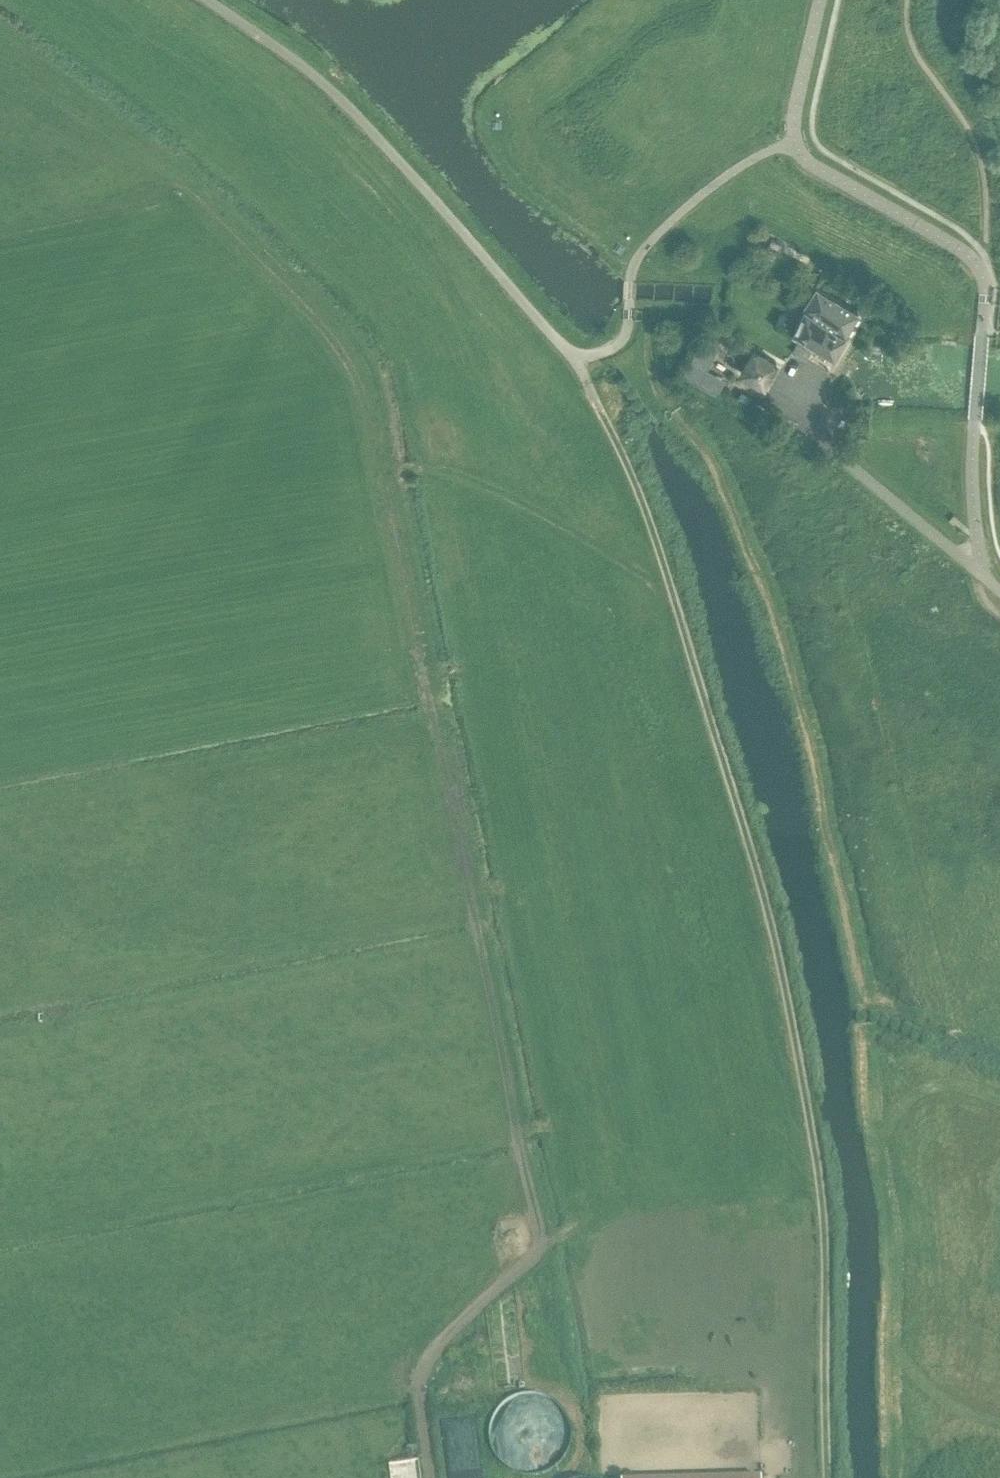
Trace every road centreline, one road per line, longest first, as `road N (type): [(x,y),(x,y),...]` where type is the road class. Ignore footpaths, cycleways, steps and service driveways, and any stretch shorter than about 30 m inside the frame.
road 1 (track): [(436,1477),(426,1394),(435,1363),(539,1256),(598,1216),(598,1173),(545,917),(527,893),(473,899)]
road 2 (track): [(681,608),(634,567),(476,484),(423,472),(390,475)]

